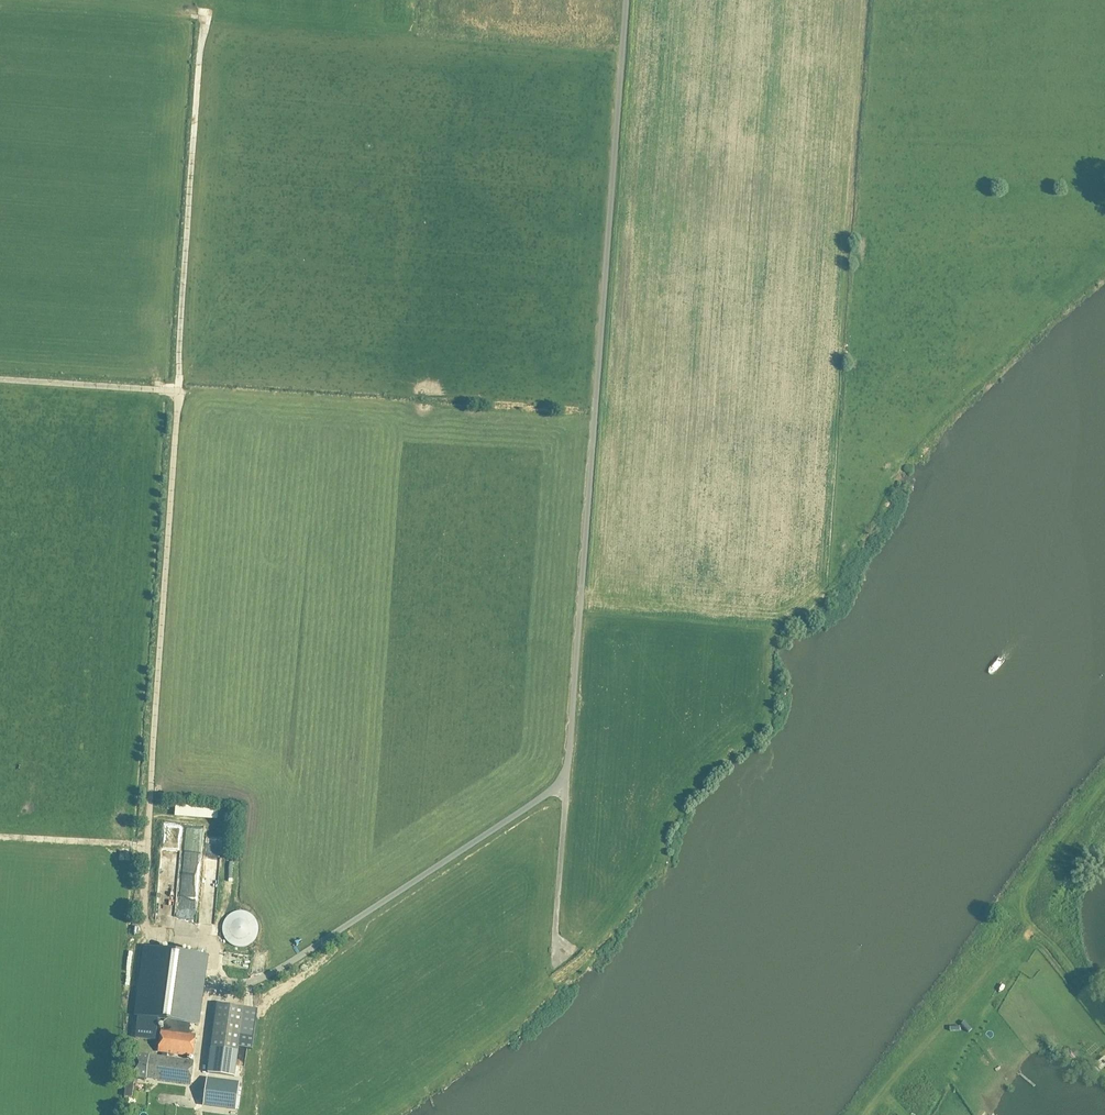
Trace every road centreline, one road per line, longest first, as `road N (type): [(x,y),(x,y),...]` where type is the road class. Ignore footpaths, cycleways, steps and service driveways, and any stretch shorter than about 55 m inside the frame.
road 1 (unclassified): [(554,957),(625,0)]

